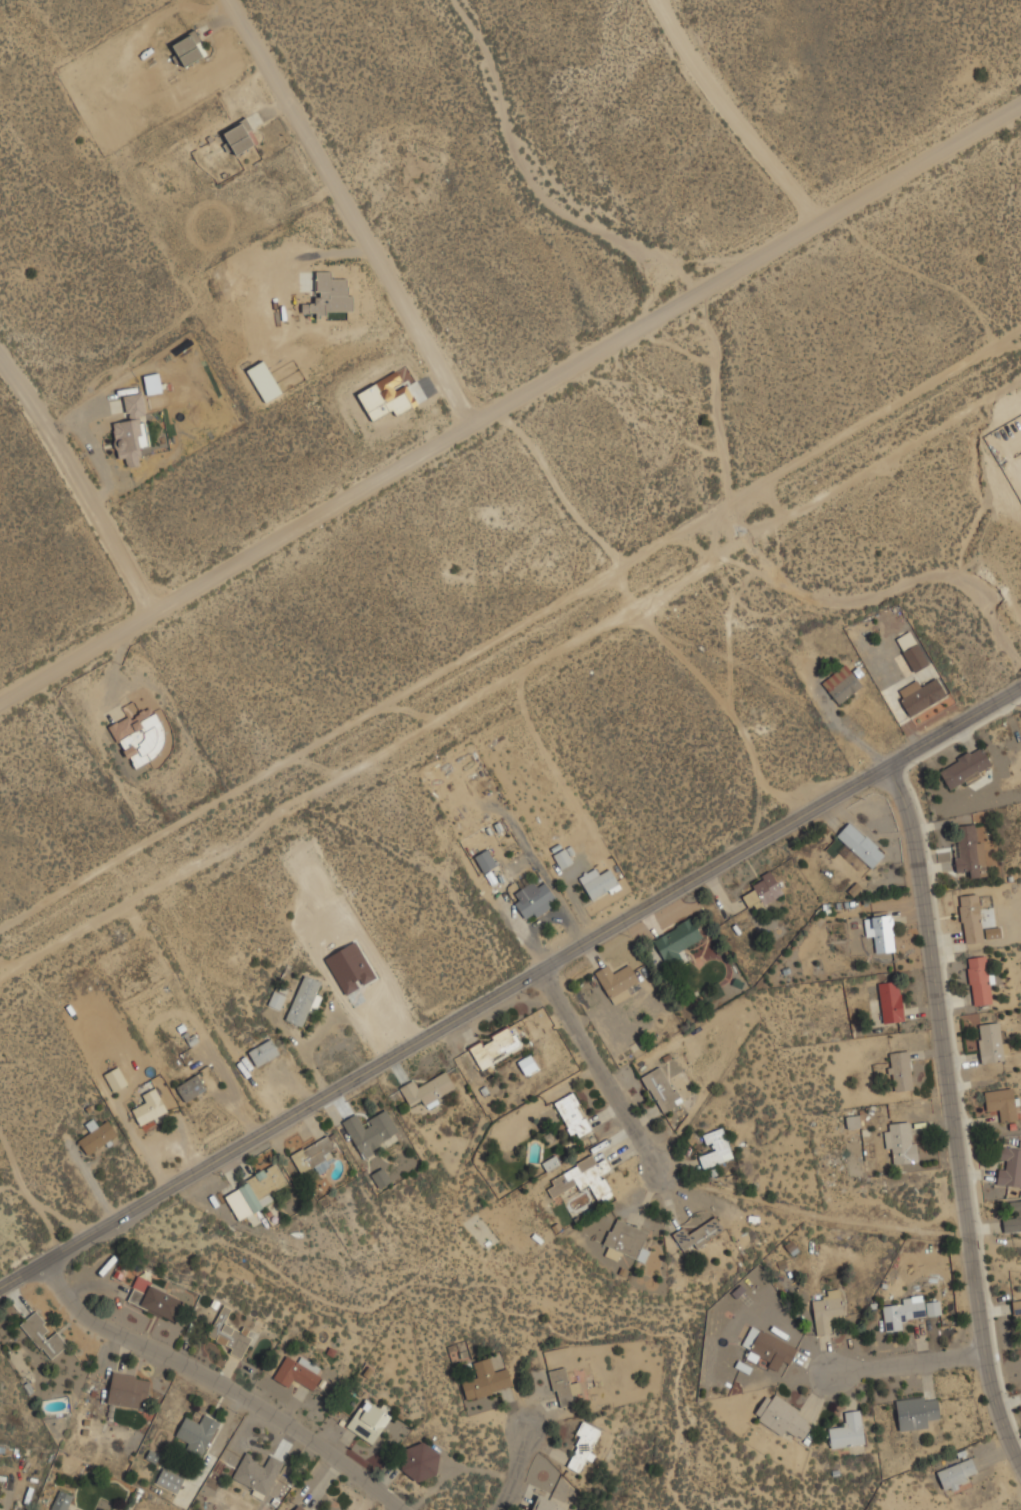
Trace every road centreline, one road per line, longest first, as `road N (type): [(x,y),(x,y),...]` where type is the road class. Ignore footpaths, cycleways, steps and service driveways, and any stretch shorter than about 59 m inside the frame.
road 1 (tertiary): [(0,1289),(1020,688)]
road 2 (track): [(0,977),(1020,379)]
road 3 (residential): [(0,699),(1020,103)]
road 4 (tertiary): [(883,767),(906,815),(983,1353),(1000,1429),(1020,1467)]
road 5 (residential): [(469,425),(229,0)]
road 6 (residential): [(44,1263),(89,1319),(229,1389),(398,1509)]
road 7 (residential): [(152,610),(0,358)]
road 8 (residential): [(822,221),(738,122),(659,0)]
road 9 (residential): [(538,968),(659,1171)]
road 10 (residential): [(983,1353),(829,1371)]

